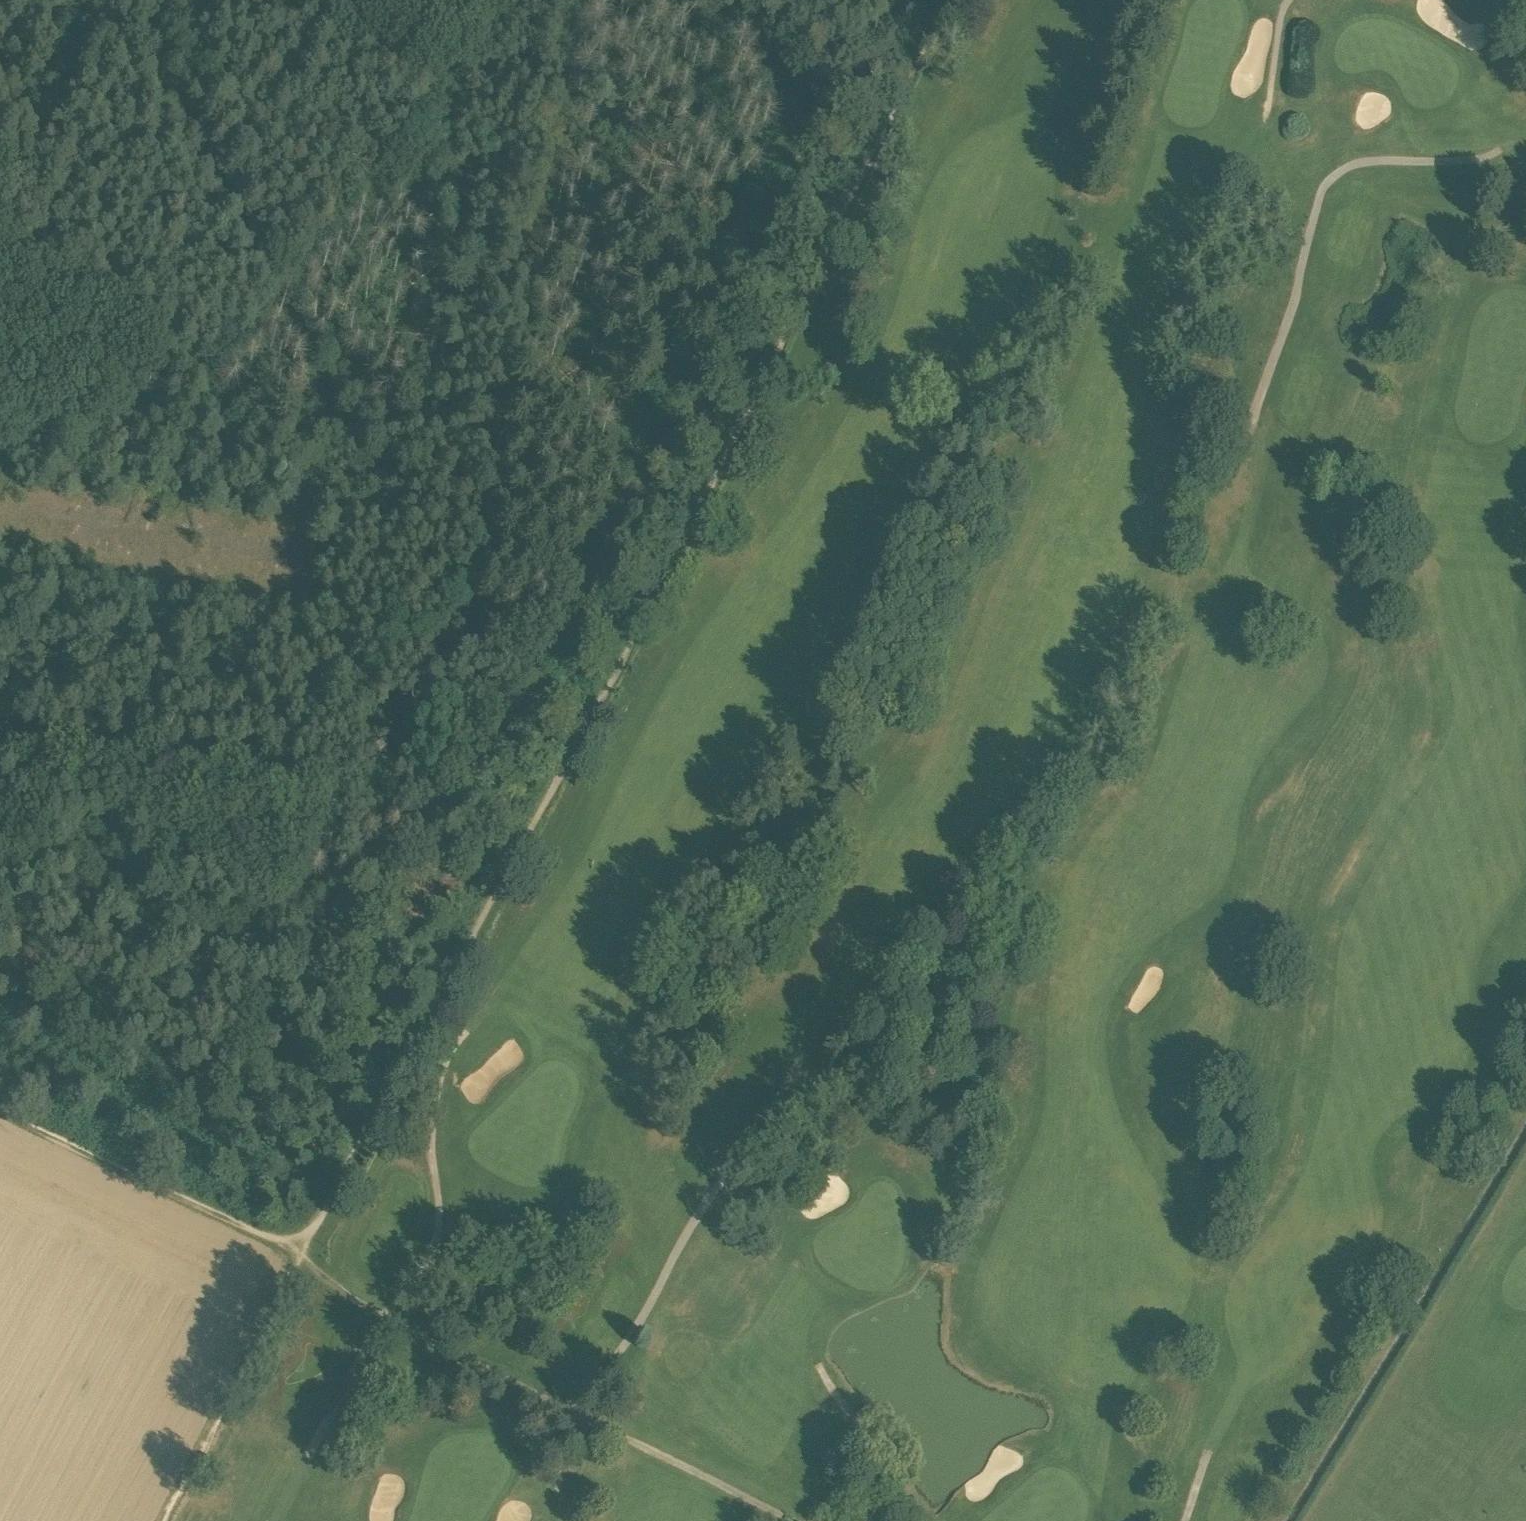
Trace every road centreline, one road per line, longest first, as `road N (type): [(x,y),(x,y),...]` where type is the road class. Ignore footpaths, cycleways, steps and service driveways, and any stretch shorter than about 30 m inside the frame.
road 1 (track): [(0,1099),(314,1257),(949,0)]
road 2 (track): [(159,0),(164,43),(337,388),(350,458),(339,504),(312,546),(0,489)]
road 3 (track): [(176,1520),(314,1257),(353,1295),(792,1520)]

